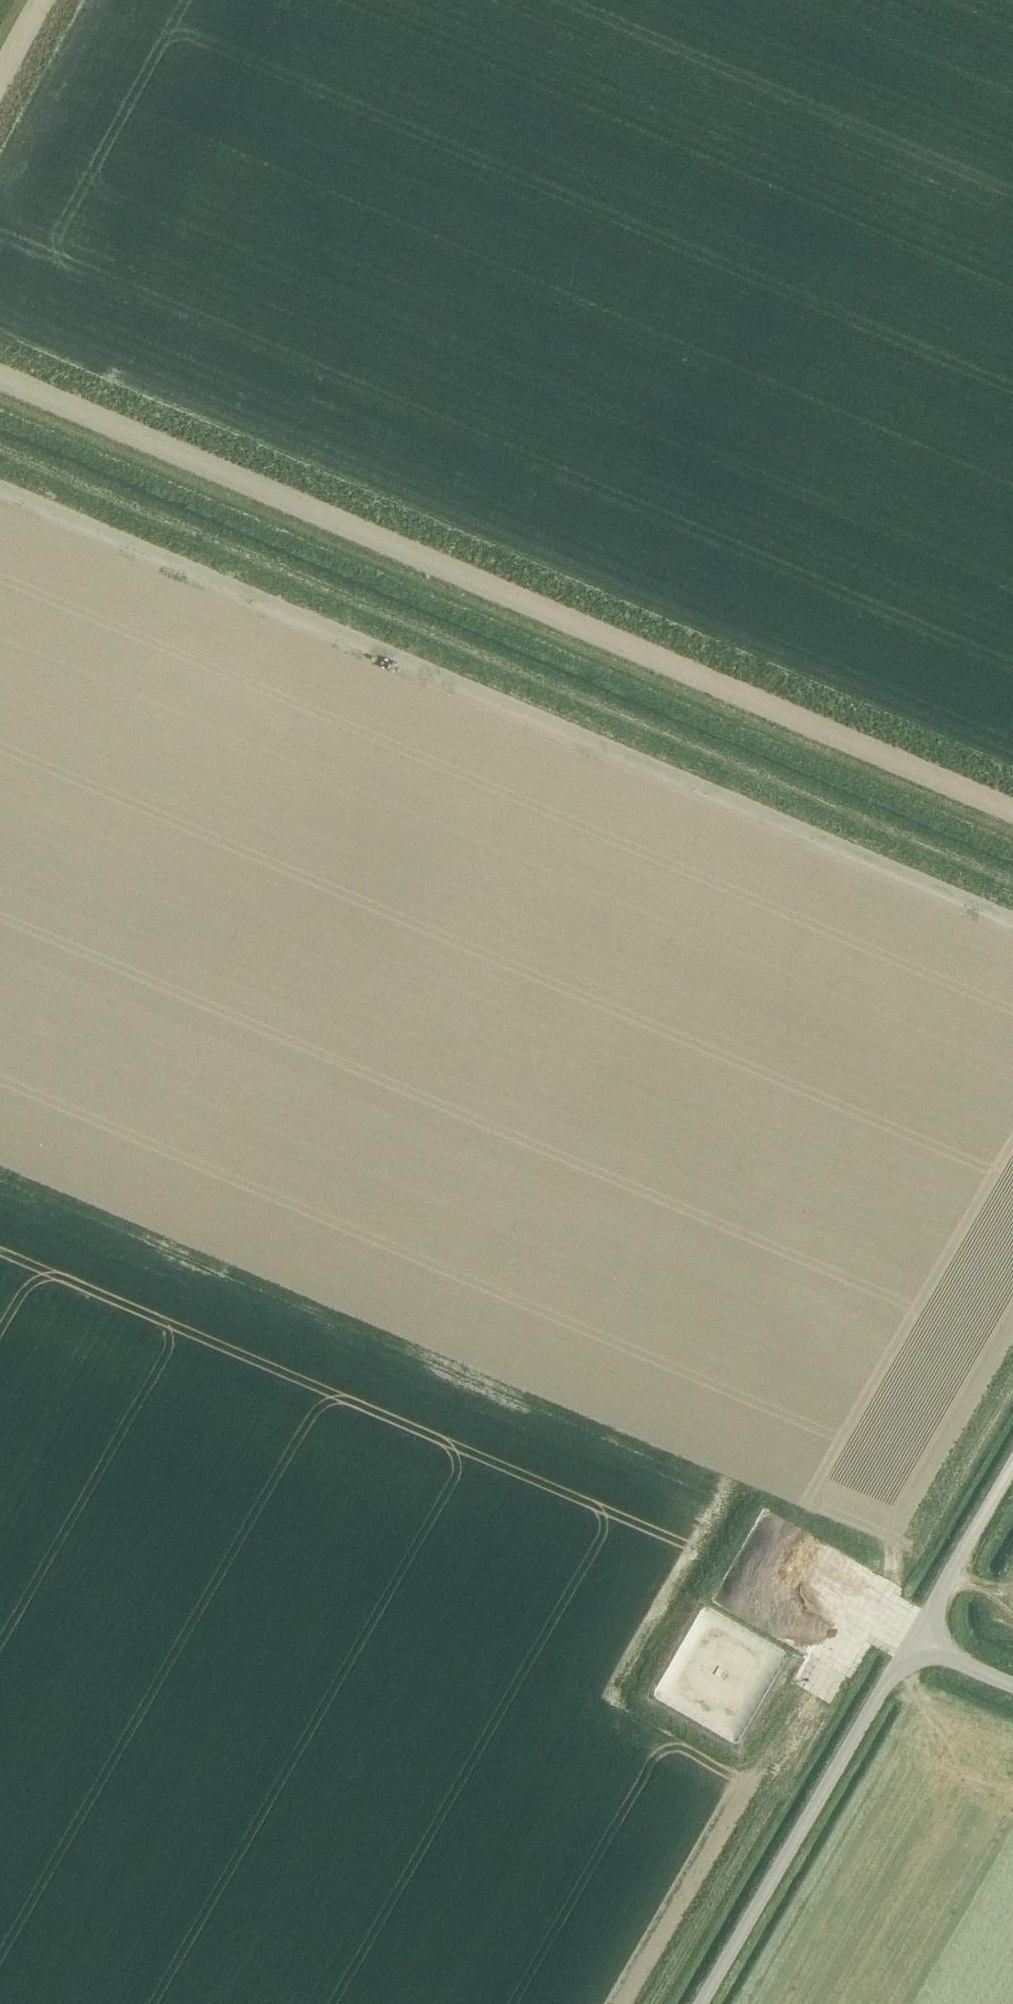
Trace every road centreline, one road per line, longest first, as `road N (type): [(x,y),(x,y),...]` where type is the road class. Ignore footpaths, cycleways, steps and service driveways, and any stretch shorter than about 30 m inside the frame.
road 1 (unclassified): [(701,2003),(912,1642)]
road 2 (unclassified): [(912,1642),(1012,1466)]

